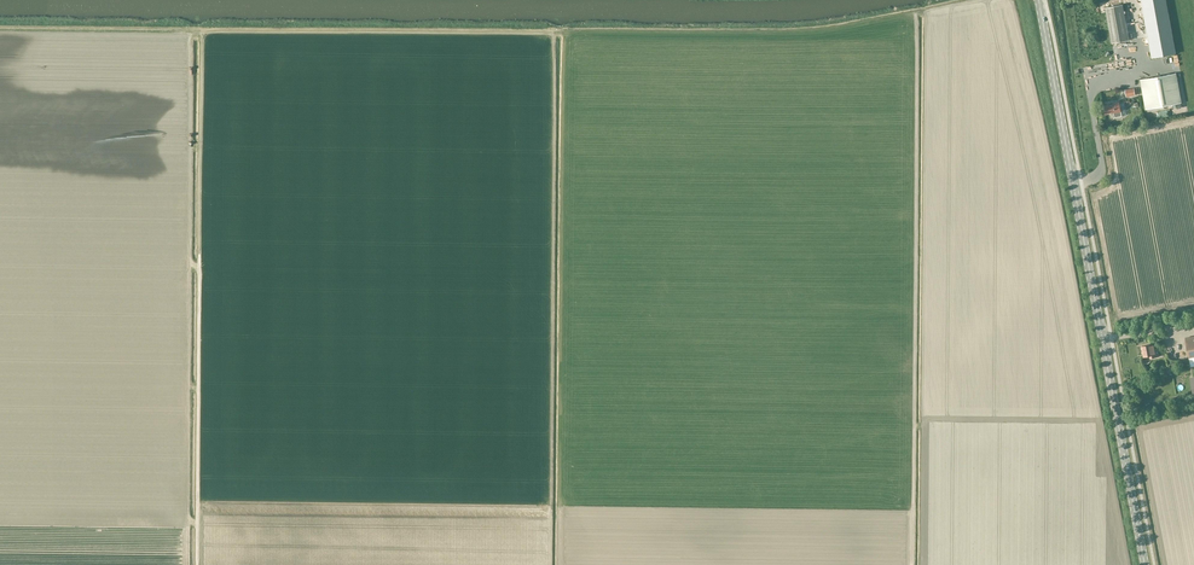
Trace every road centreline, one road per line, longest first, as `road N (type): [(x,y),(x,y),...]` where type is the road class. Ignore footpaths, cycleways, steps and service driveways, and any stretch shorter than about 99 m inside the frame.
road 1 (secondary): [(1145,564),(1039,0)]

